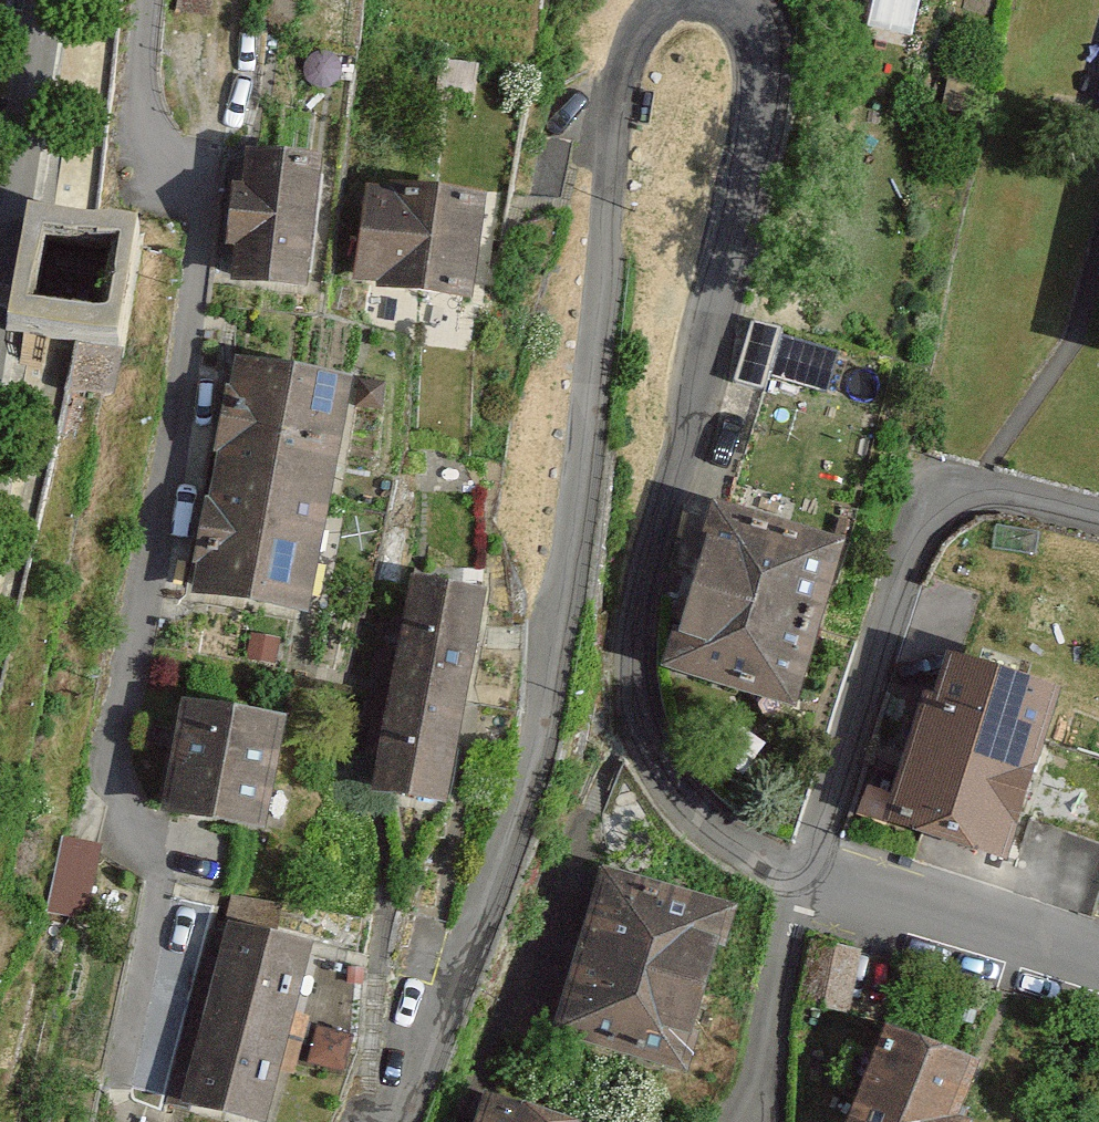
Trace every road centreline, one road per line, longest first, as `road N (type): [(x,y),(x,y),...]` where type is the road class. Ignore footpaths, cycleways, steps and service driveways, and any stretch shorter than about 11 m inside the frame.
road 1 (residential): [(665,0),(636,35),(619,81),(588,443),(540,719),(494,889),(401,1121)]
road 2 (residential): [(147,0),(145,111),(196,202),(201,241),(174,450),(114,767),(153,861),(156,901),(118,1086)]
road 3 (residential): [(808,875),(714,828),(668,781),(644,727),(634,668),(661,513),(696,414),(771,97),(774,59),(742,0)]
road 4 (residential): [(1098,516),(1017,495),(971,495),(936,511),(912,537),(808,875)]
road 5 (residential): [(1098,975),(808,875)]
road 6 (residential): [(808,875),(743,1121)]

